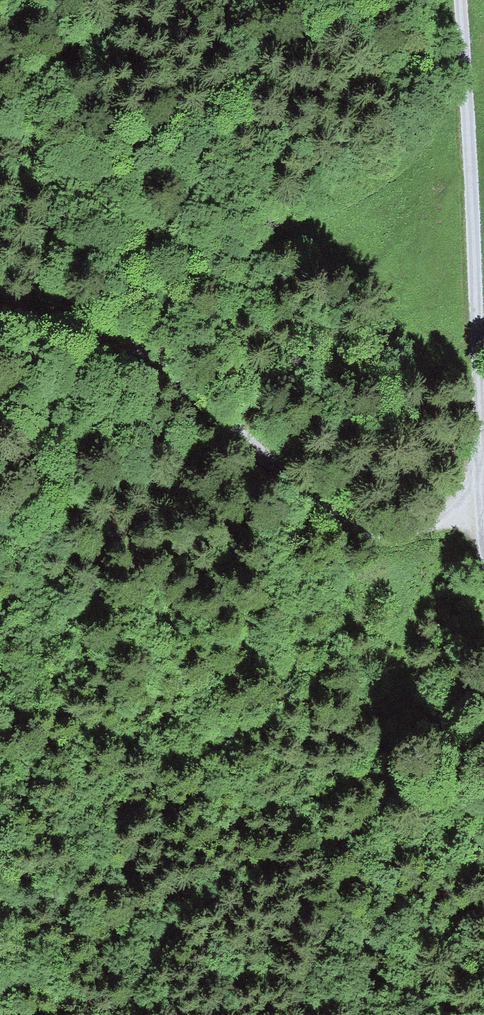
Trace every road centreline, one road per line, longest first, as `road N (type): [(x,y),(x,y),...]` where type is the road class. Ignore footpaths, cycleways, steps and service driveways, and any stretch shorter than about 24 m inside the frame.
road 1 (track): [(451,0),(476,160),(479,289),(468,381),(483,630)]
road 2 (track): [(0,302),(63,324),(321,512),(403,535),(479,533)]

